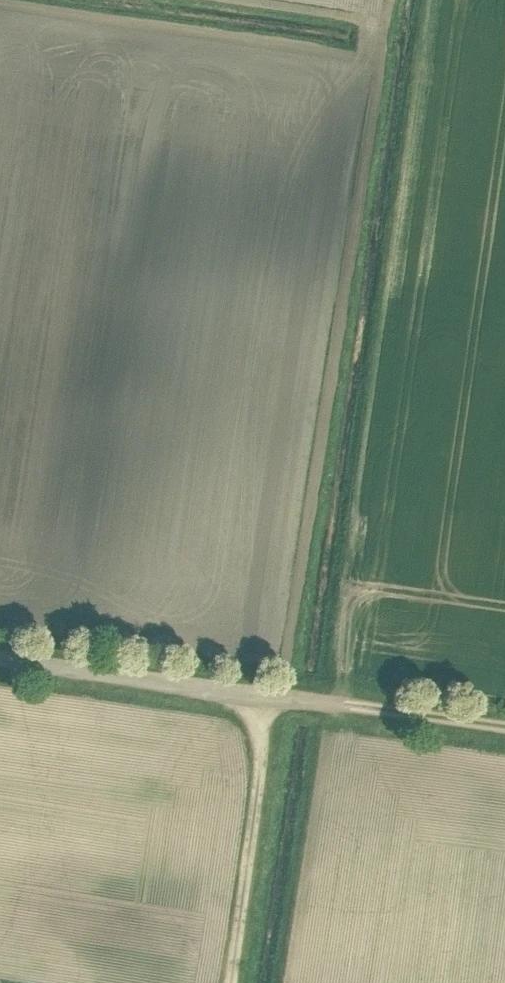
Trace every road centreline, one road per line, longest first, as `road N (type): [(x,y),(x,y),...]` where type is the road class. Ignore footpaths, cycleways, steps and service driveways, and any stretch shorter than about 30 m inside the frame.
road 1 (unclassified): [(504,719),(0,650)]
road 2 (track): [(274,687),(228,982)]

